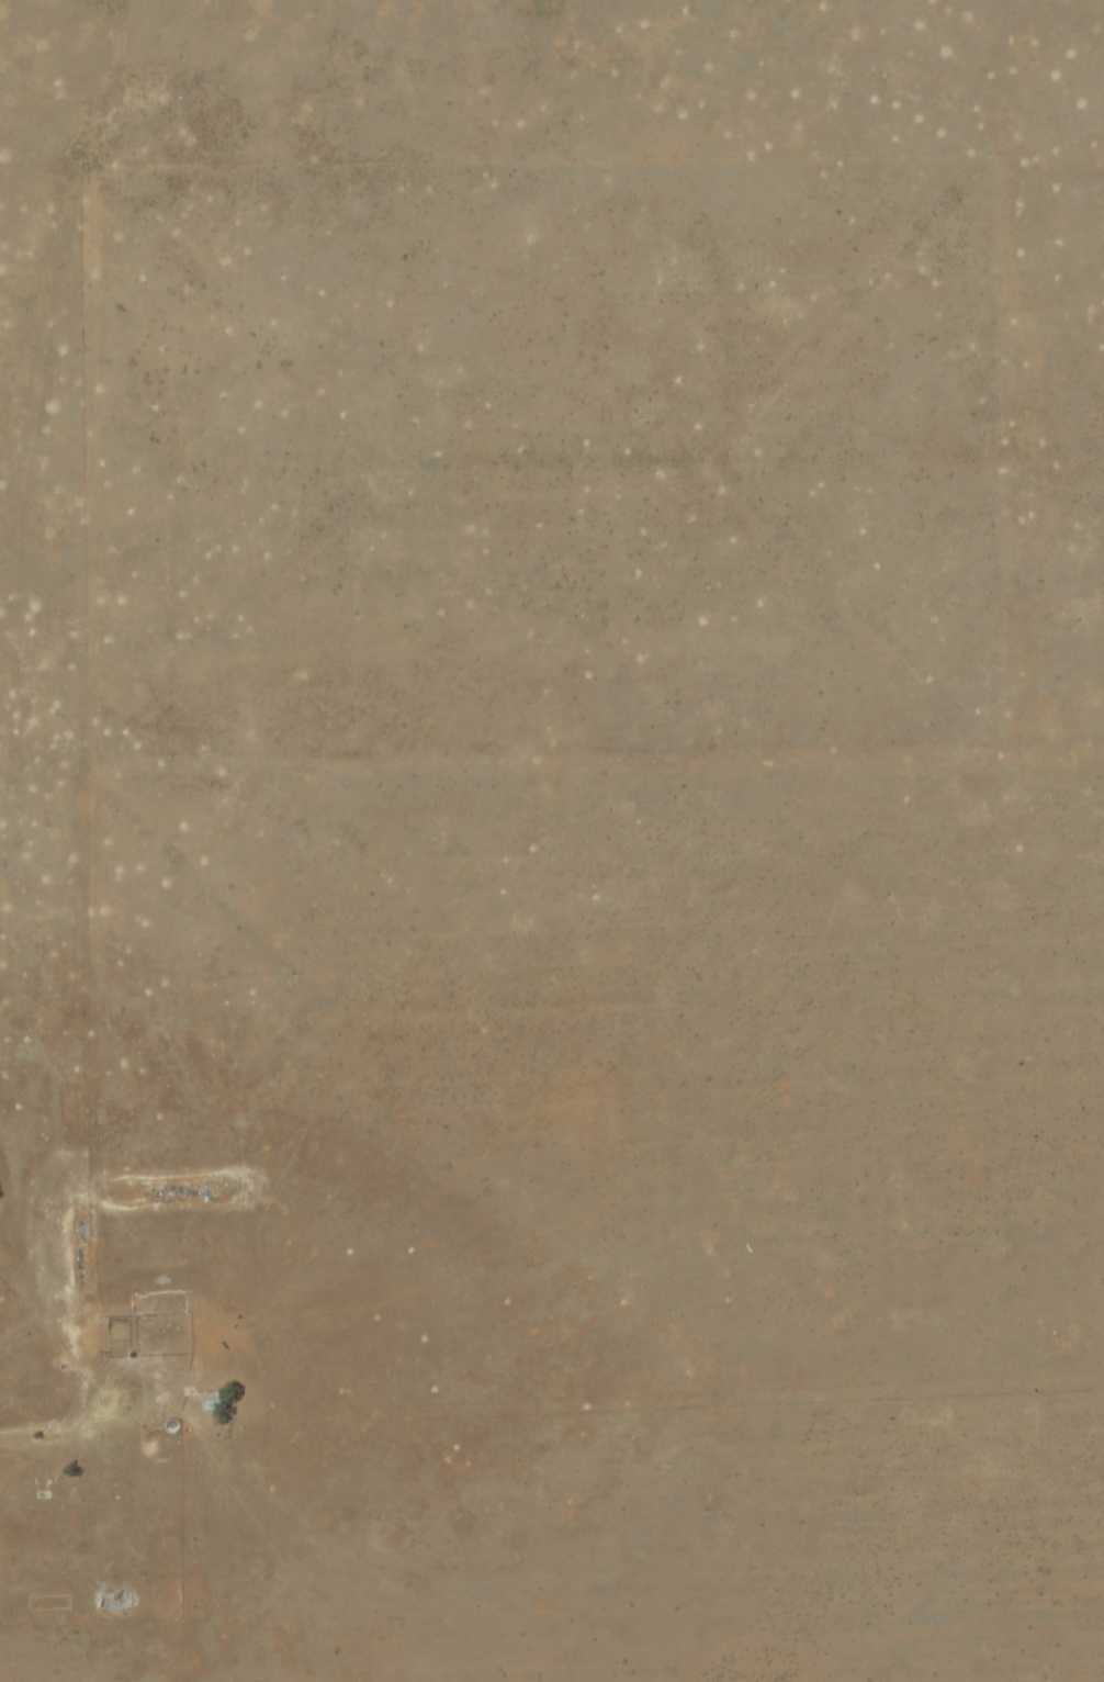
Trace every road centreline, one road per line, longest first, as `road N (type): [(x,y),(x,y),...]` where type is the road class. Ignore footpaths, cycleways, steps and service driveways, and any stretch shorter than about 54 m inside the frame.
road 1 (residential): [(0,1443),(210,1423)]

